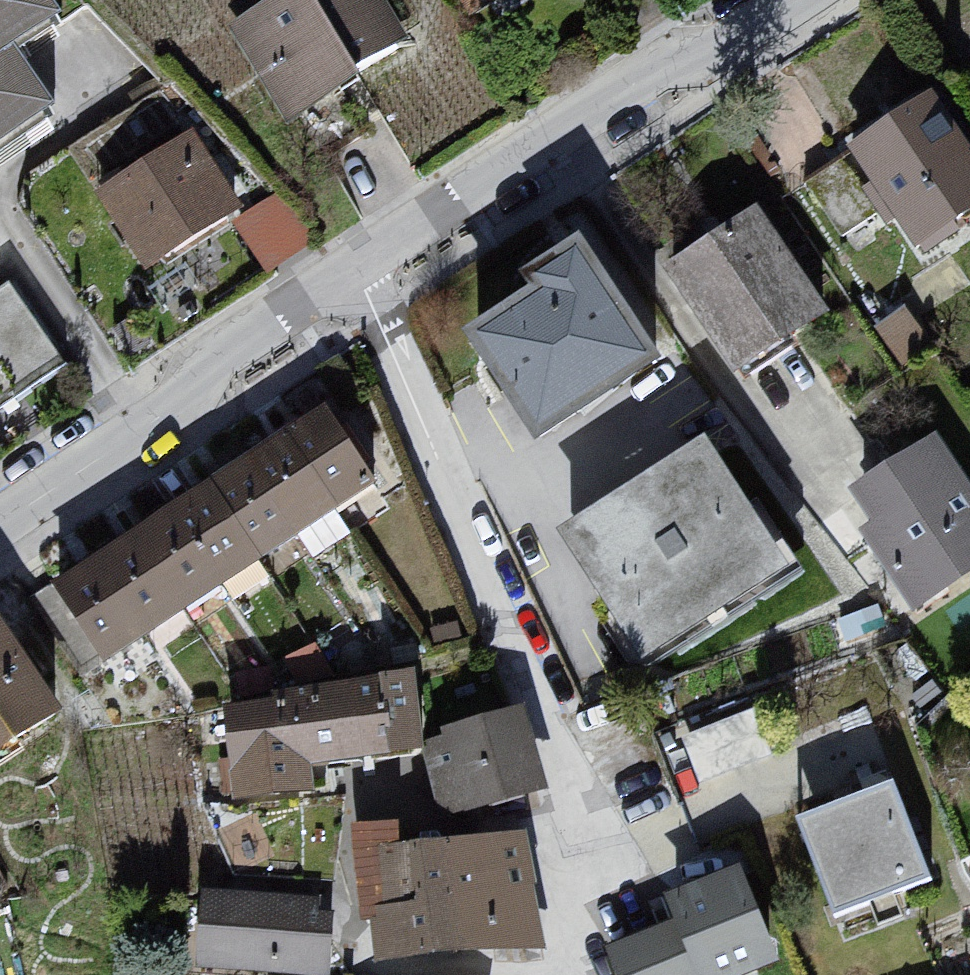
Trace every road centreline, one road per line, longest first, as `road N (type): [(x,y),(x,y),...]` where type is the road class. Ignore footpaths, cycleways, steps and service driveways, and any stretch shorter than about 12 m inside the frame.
road 1 (residential): [(355,267),(593,837)]
road 2 (residential): [(780,0),(355,267)]
road 3 (residential): [(355,267),(0,524)]

